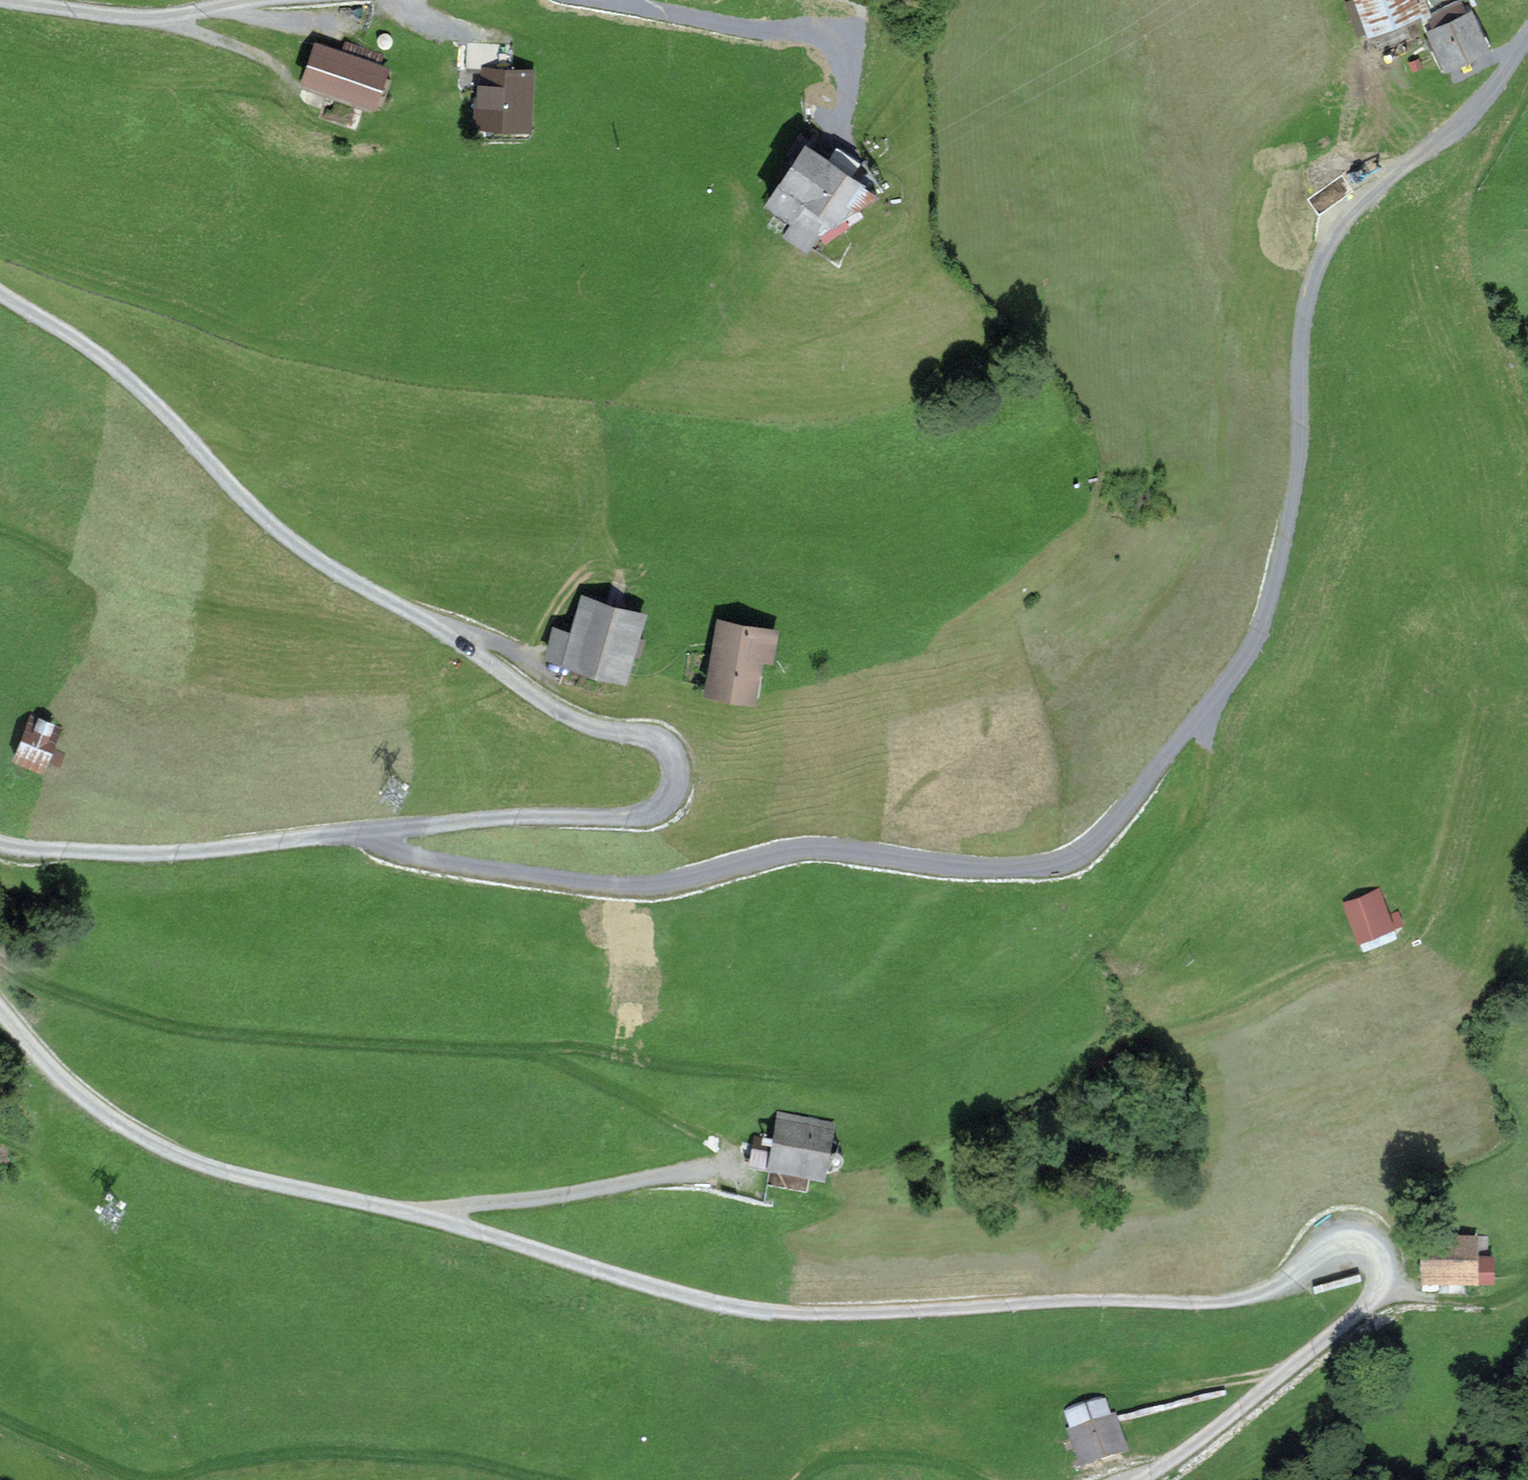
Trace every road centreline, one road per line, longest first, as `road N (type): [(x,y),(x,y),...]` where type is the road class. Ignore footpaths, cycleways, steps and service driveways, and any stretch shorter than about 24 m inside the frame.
road 1 (residential): [(1140,1479),(1359,1314),(1381,1286),(1378,1254),(1346,1241),(1274,1287),(1212,1302),(809,1314),(734,1307),(180,1156),(85,1099),(0,1010)]
road 2 (residential): [(1527,35),(1482,99),(1359,205),(1319,259),(1303,315),(1295,490),(1265,615),(1240,663),(1139,792),(1073,856),(1015,869),(806,848),(669,884),(611,886),(425,859),(359,833)]
road 3 (residential): [(359,833),(513,816),(646,814),(671,798),(678,768),(659,740),(579,721),(310,555),(246,503),(107,361),(0,296)]
road 4 (track): [(772,1072),(885,1076),(1021,1014),(1066,985),(1213,794),(1247,698),(1345,518),(1359,392),(1350,215)]
road 5 (track): [(772,1072),(705,1070),(584,1049),(199,1031),(63,991),(0,960)]
road 6 (track): [(0,1416),(127,1474),(163,1476),(328,1448),(446,1457),(553,1479)]
road 7 (track): [(412,1214),(733,1164),(732,1147),(533,1050)]
road 8 (residential): [(0,844),(145,853),(359,833)]
road 9 (residential): [(261,0),(150,18),(4,0)]
road 10 (track): [(799,1479),(841,1458),(887,1457),(929,1459),(984,1479)]
road 11 (track): [(951,0),(860,129),(840,135)]
road 12 (track): [(182,14),(276,62),(298,108)]
road 13 (track): [(1381,1286),(1472,1300),(1527,1283)]

